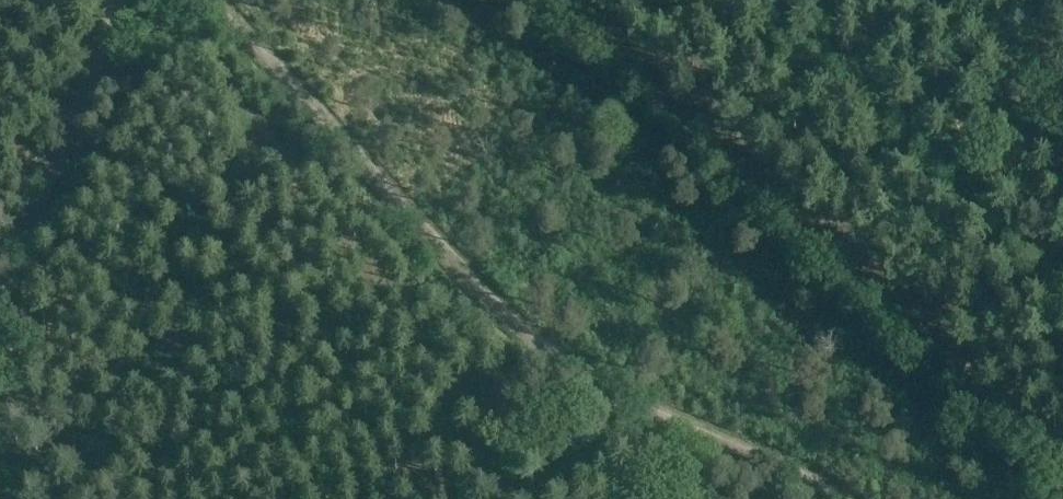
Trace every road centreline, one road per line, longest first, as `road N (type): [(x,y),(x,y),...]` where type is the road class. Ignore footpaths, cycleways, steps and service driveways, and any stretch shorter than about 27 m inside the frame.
road 1 (track): [(838,498),(523,334),(210,0)]
road 2 (track): [(90,0),(0,299)]

